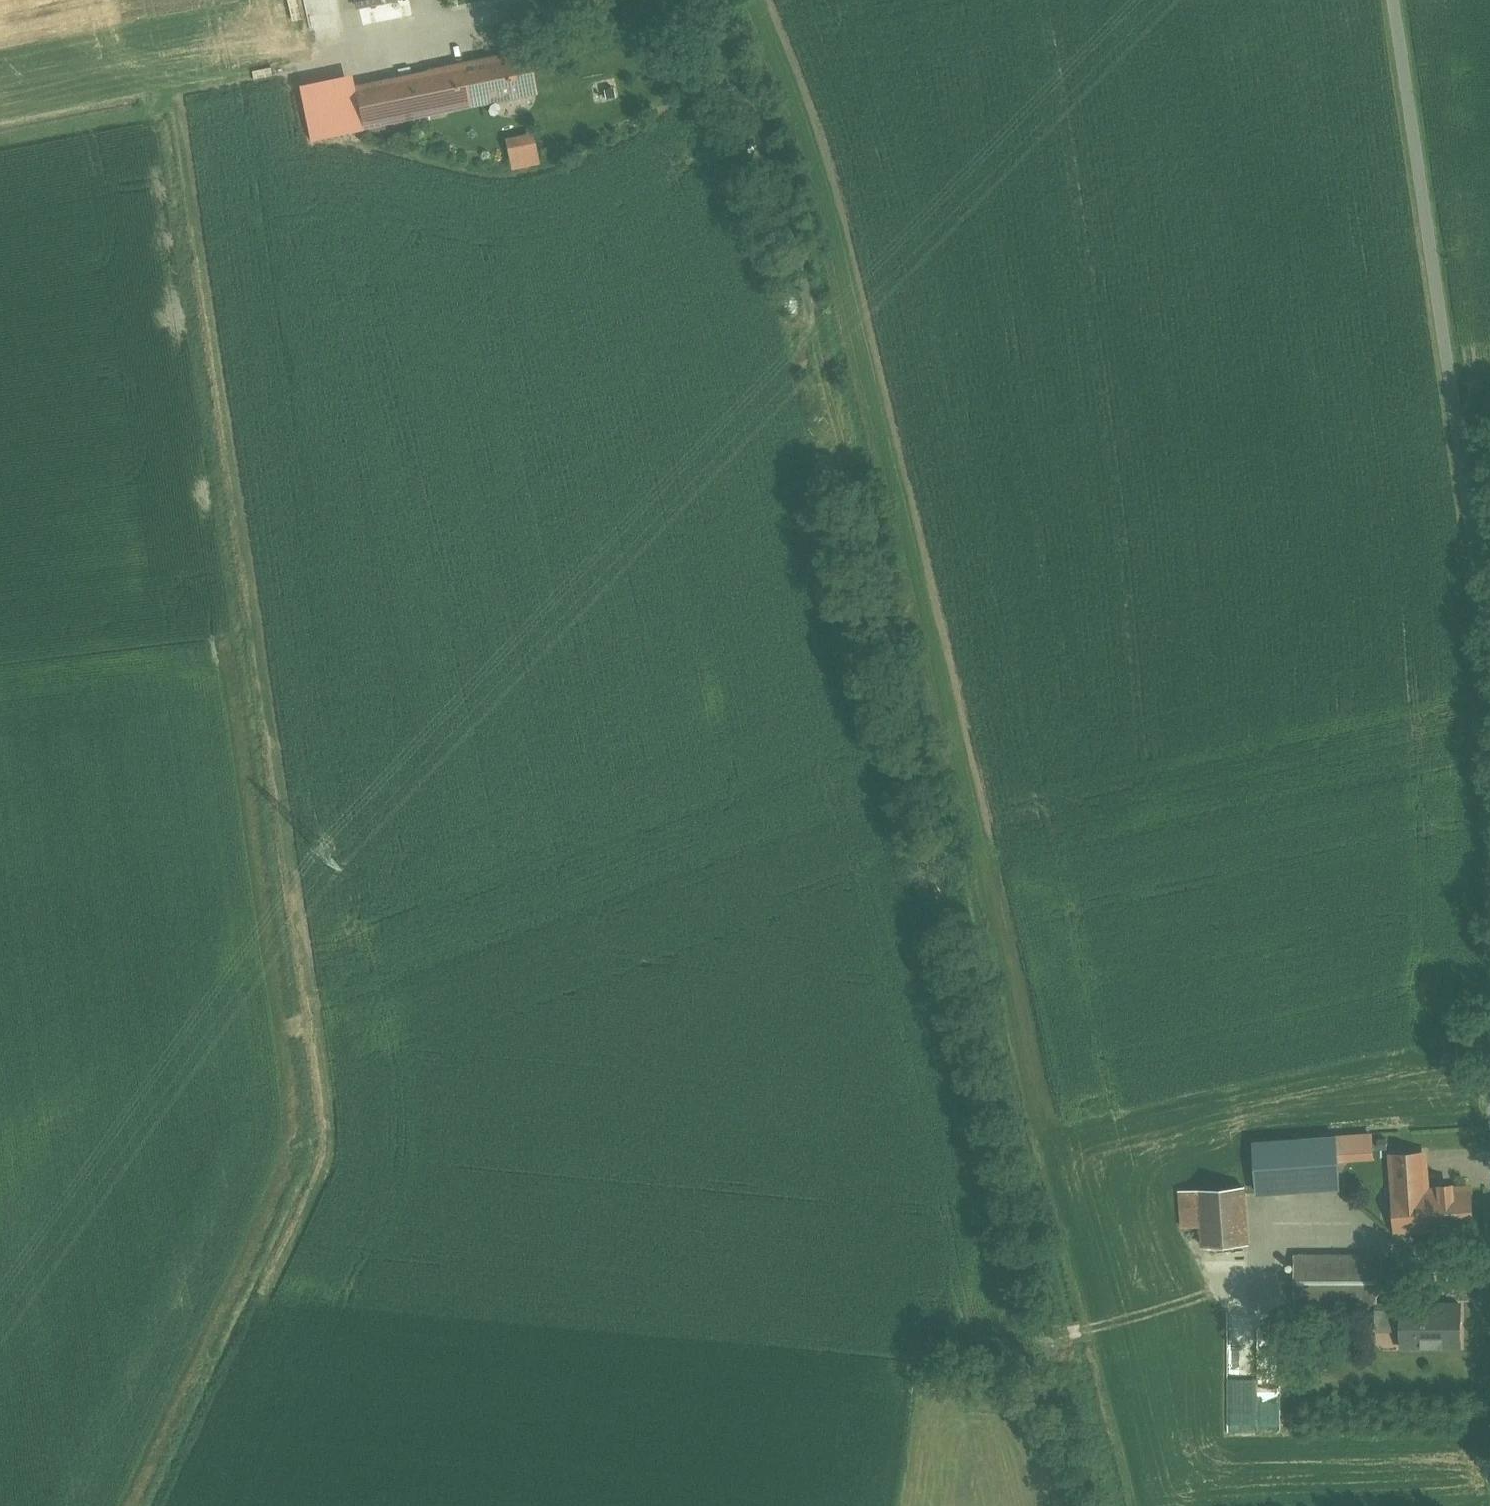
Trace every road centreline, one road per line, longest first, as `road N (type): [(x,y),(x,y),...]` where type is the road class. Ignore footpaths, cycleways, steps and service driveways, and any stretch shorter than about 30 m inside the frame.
road 1 (unclassified): [(1391,0),(1472,521),(1489,767)]
road 2 (track): [(324,53),(167,91),(141,119),(0,147)]
road 3 (unclassified): [(592,0),(324,53)]

